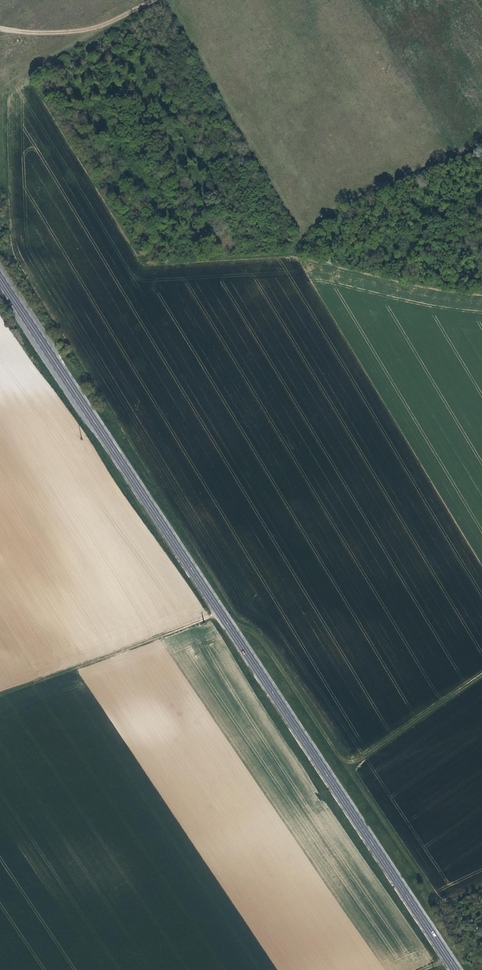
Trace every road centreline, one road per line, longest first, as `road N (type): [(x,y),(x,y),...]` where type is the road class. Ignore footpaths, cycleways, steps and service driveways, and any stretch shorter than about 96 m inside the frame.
road 1 (primary): [(455,969),(0,279)]
road 2 (track): [(226,621),(257,633),(340,758),(354,763),(481,675)]
road 3 (track): [(0,692),(219,610)]

